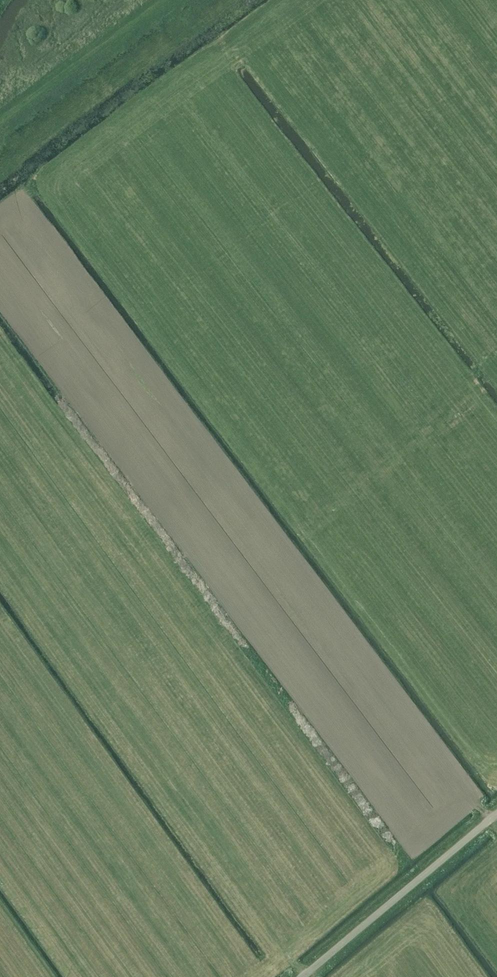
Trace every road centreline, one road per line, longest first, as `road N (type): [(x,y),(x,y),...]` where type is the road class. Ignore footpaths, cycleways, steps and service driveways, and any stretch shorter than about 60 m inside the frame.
road 1 (unclassified): [(302,976),(496,809)]

